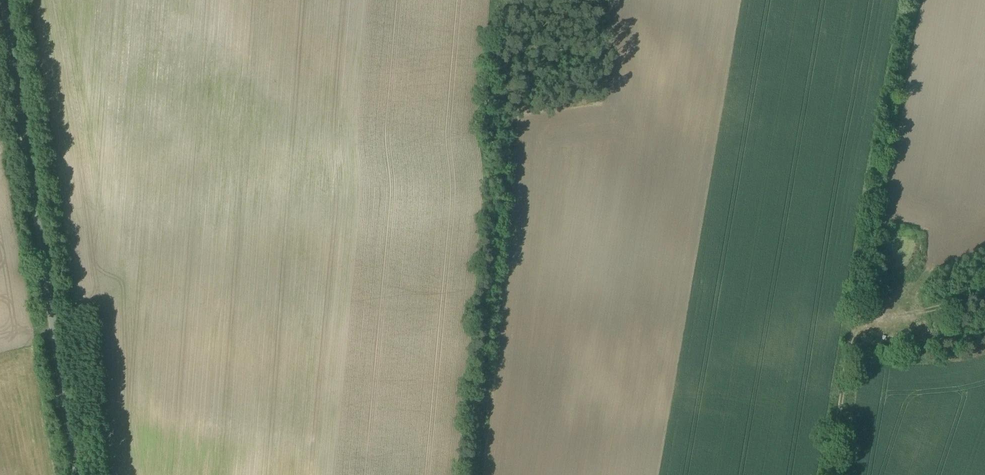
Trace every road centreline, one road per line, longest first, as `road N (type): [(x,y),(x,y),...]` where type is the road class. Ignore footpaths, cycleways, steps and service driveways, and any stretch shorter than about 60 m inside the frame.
road 1 (unclassified): [(78,474),(3,0)]
road 2 (track): [(828,474),(850,346),(868,326),(885,322)]

